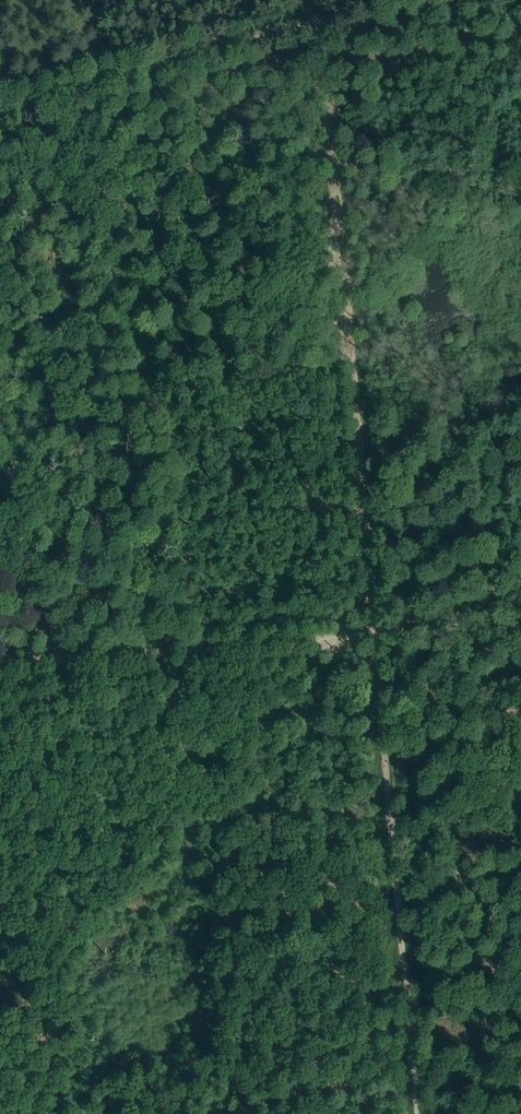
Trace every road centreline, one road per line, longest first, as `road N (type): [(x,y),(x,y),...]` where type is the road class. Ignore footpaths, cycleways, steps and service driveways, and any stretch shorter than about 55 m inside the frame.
road 1 (track): [(316,18),(374,635)]
road 2 (track): [(374,635),(415,1113)]
road 3 (track): [(0,118),(371,0)]
road 4 (track): [(0,667),(374,635)]
road 5 (track): [(374,635),(520,622)]

